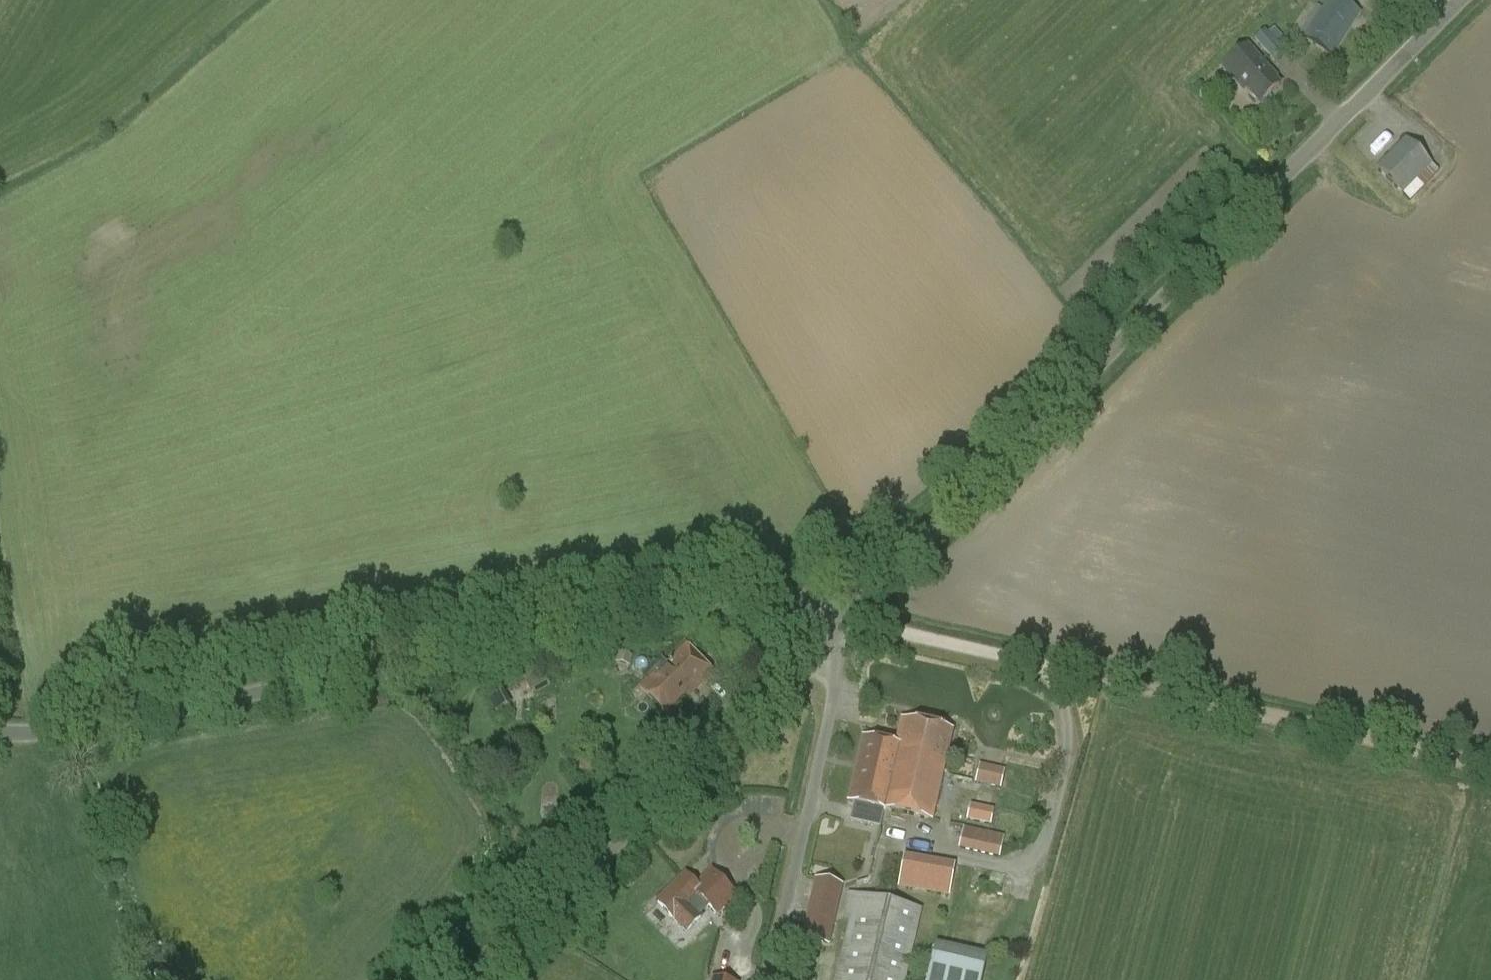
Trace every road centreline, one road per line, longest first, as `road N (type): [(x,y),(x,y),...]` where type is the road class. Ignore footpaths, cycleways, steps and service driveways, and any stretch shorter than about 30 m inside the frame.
road 1 (unclassified): [(1460,0),(840,619)]
road 2 (unclassified): [(840,619),(776,597),(742,597),(55,731),(0,733)]
road 3 (track): [(1490,778),(840,619)]
road 4 (unclassified): [(840,619),(472,979)]
road 5 (unclassified): [(767,979),(825,732),(840,619)]

